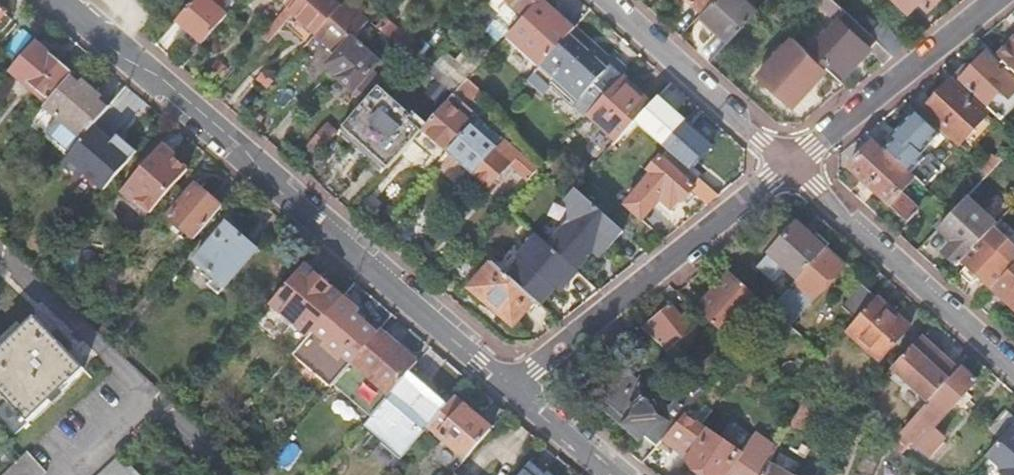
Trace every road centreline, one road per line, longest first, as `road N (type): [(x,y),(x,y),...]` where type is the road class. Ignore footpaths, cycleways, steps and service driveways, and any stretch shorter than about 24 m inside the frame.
road 1 (residential): [(515,390),(62,0)]
road 2 (residential): [(788,162),(515,390)]
road 3 (residential): [(1013,371),(788,162)]
road 4 (residential): [(1001,0),(788,162)]
road 5 (residential): [(788,162),(606,0)]
road 6 (residential): [(619,474),(515,390)]

